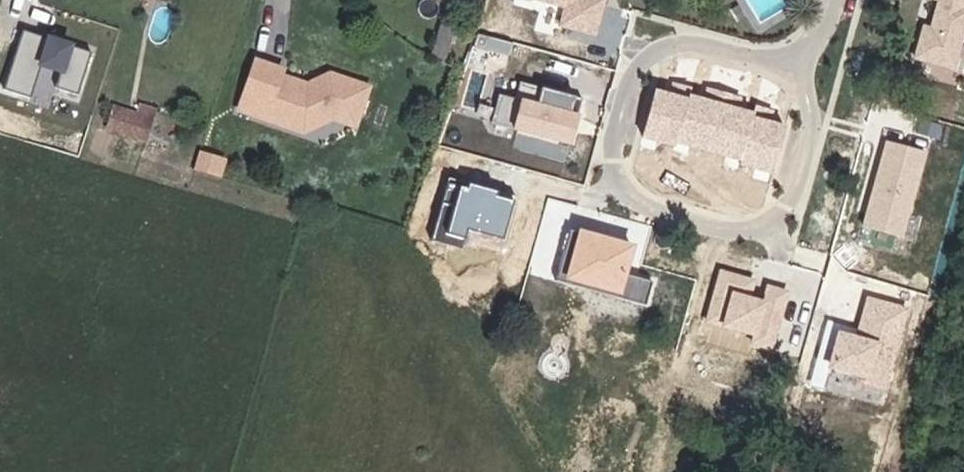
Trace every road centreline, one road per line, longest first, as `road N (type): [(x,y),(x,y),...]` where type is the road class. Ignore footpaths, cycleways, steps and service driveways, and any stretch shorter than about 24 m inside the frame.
road 1 (residential): [(788,68),(693,43),(645,59),(630,74),(614,128),(613,159),(624,185),(659,210),(726,231),(757,230),(785,217),(810,126),(805,99)]

